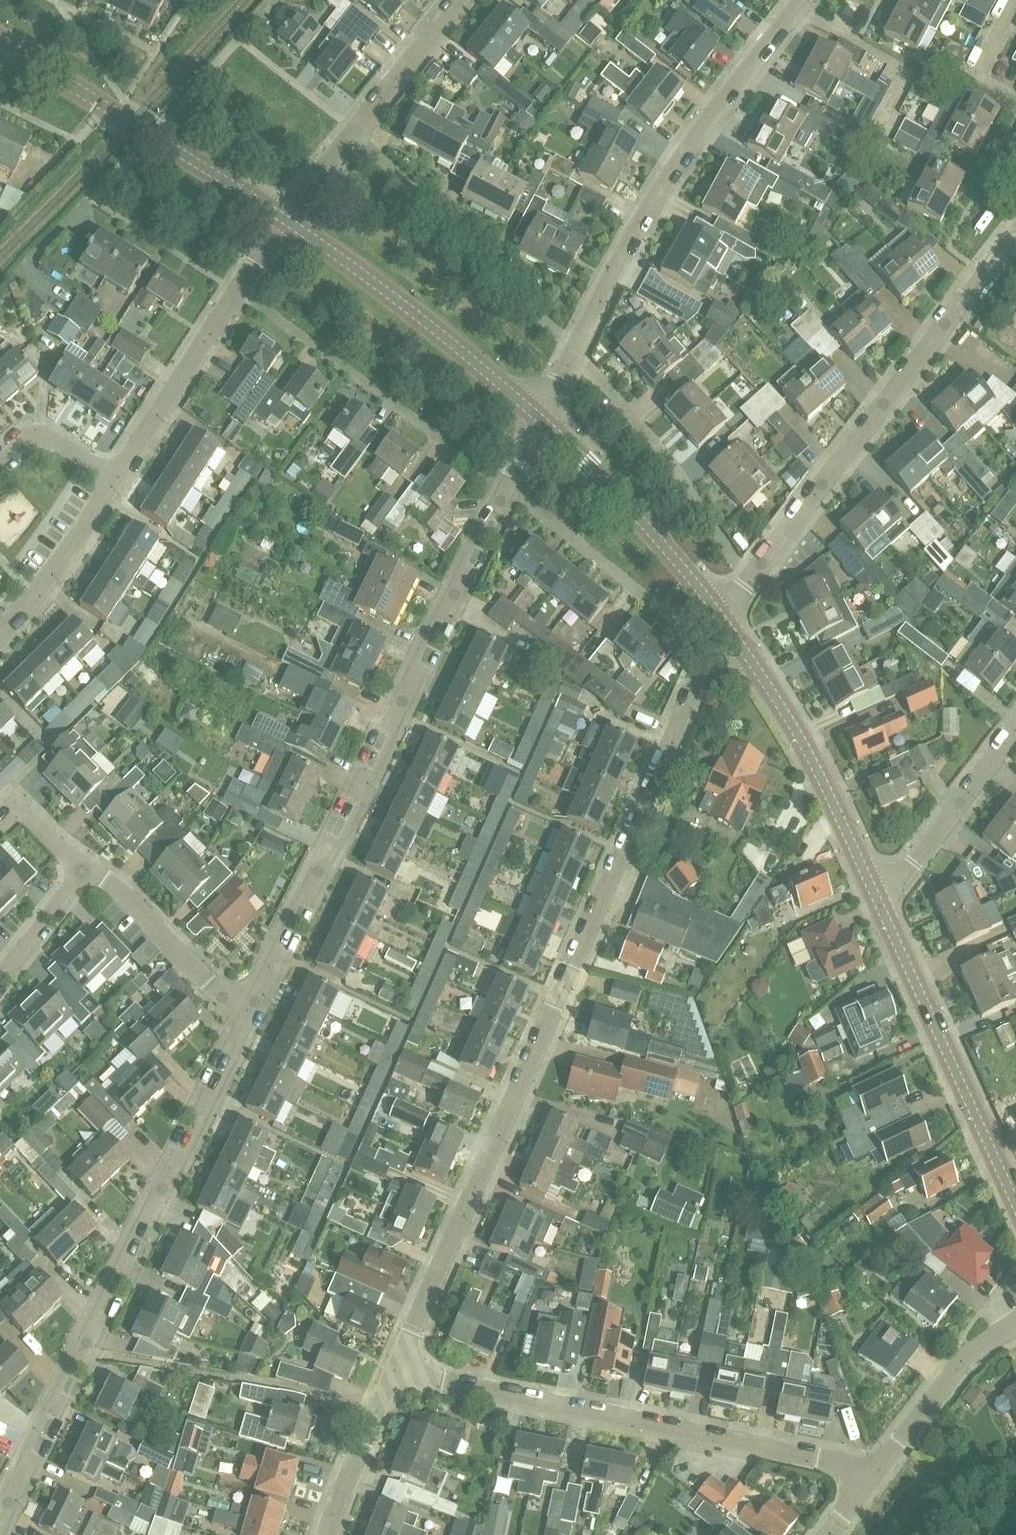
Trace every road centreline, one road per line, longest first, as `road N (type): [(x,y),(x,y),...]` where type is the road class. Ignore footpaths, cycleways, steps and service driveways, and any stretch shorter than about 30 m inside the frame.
road 1 (residential): [(397,1370),(712,654)]
road 2 (residential): [(246,1013),(506,491)]
road 3 (residential): [(0,1525),(246,1013)]
road 4 (residential): [(873,1473),(397,1370)]
road 5 (residential): [(749,581),(1015,221)]
road 6 (residential): [(573,353),(668,179),(807,0)]
road 7 (tertiary): [(288,222),(0,42)]
road 8 (tertiary): [(1015,1204),(877,897)]
road 9 (residential): [(506,491),(240,292)]
road 10 (tertiary): [(539,421),(472,359),(288,222)]
road 11 (tertiary): [(877,897),(799,732),(725,622)]
road 12 (residential): [(573,353),(353,134)]
road 13 (residential): [(749,581),(634,412),(573,353)]
road 14 (tertiary): [(725,622),(673,555),(539,421)]
road 15 (residential): [(712,654),(506,491)]
road 16 (residential): [(115,474),(240,292)]
road 17 (residential): [(877,897),(913,867),(1015,729)]
road 18 (residential): [(246,1013),(94,871)]
road 19 (residential): [(873,1473),(985,1344),(1015,1326)]
road 20 (residential): [(0,635),(35,597),(115,474)]
road 21 (residential): [(329,1534),(397,1370)]
road 22 (residential): [(353,134),(456,0)]
road 23 (residential): [(0,976),(94,871)]
road 24 (residential): [(0,456),(16,441),(54,438),(115,474)]

